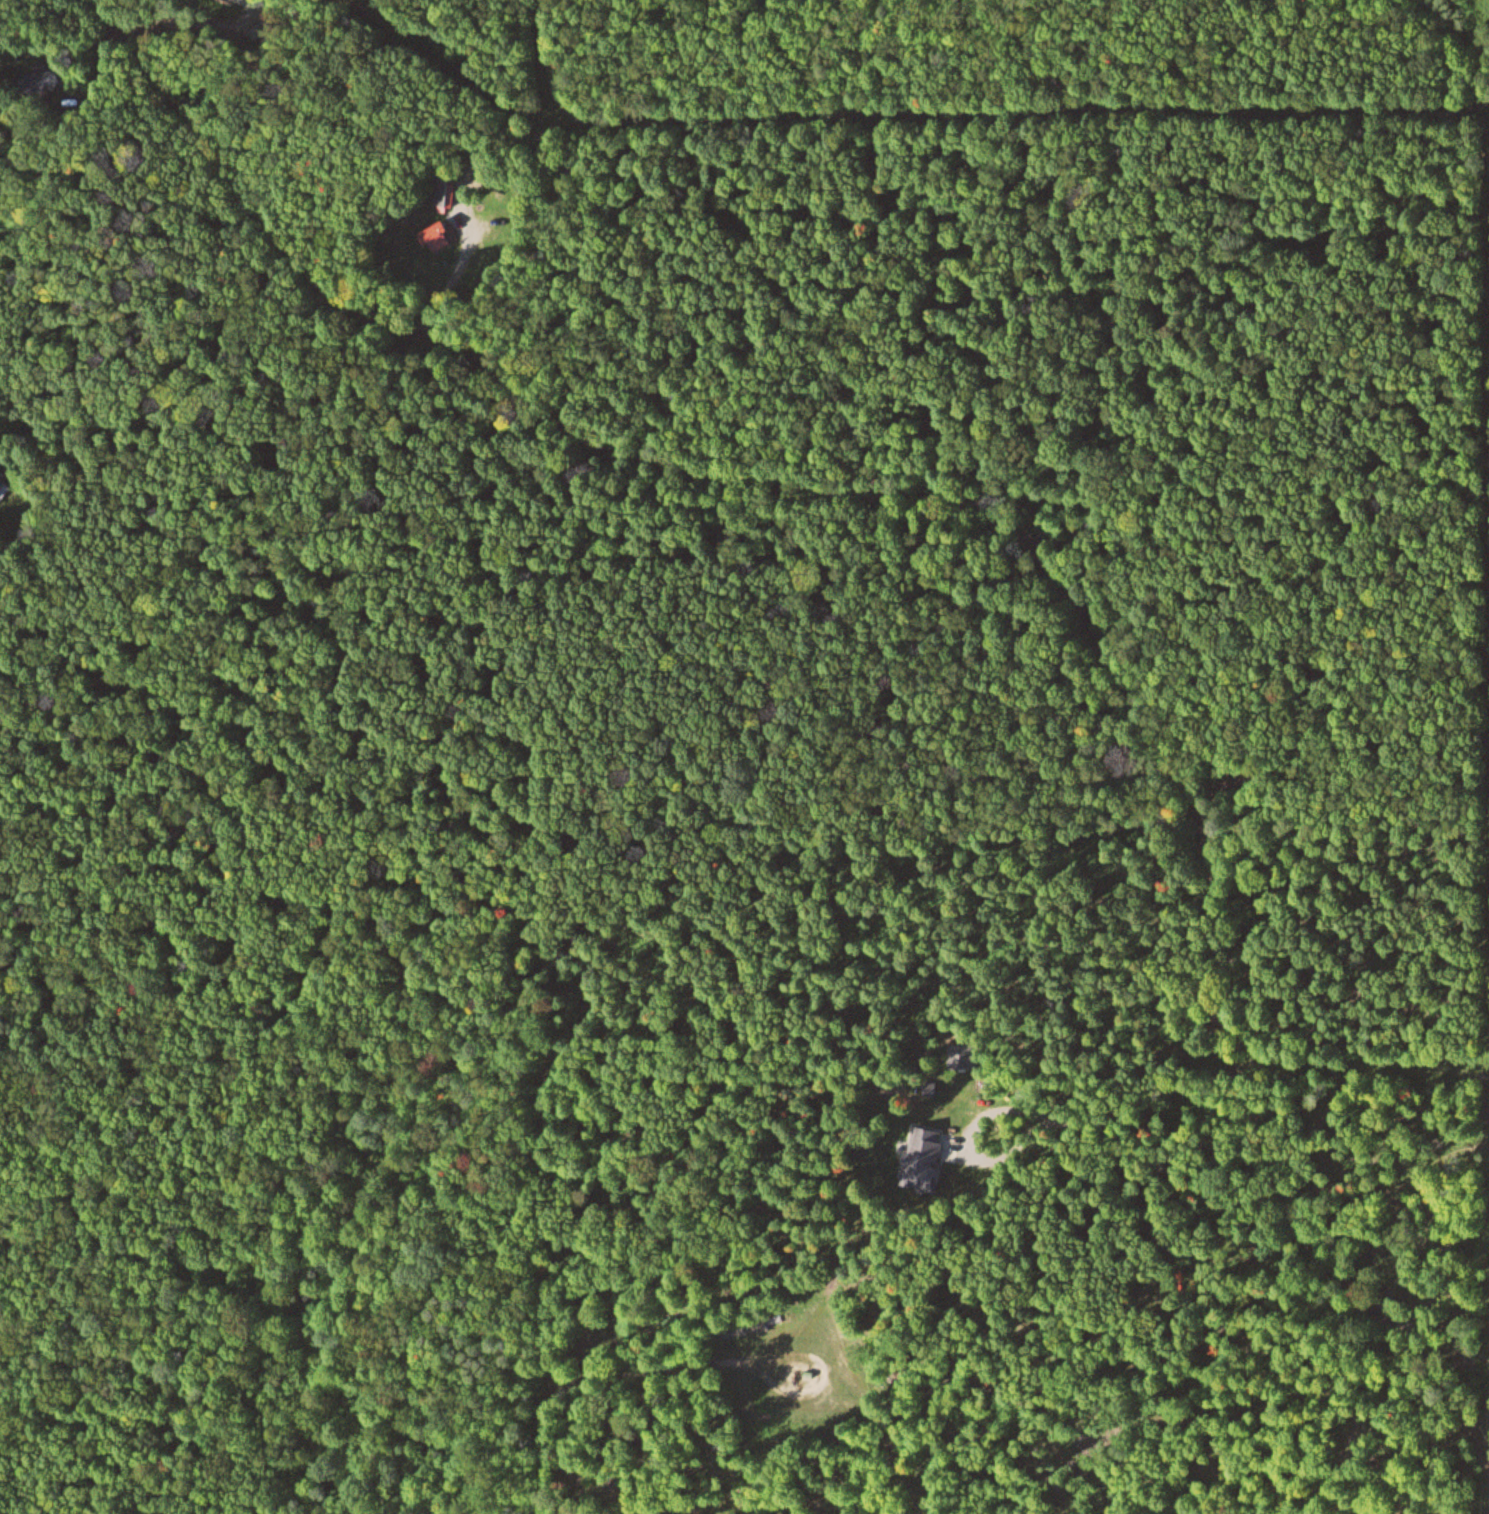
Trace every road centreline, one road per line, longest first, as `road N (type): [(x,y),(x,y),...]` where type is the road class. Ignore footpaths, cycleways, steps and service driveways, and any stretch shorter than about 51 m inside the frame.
road 1 (residential): [(1488,1452),(1314,1221),(1257,1113),(1220,904),(1175,780),(1101,621),(1025,541),(996,516),(949,503),(755,486),(637,459),(597,444),(463,353),(408,339),(333,296),(104,0)]
road 2 (track): [(1025,541),(1438,209),(1474,227),(1488,478)]
road 3 (track): [(576,127),(563,0)]

